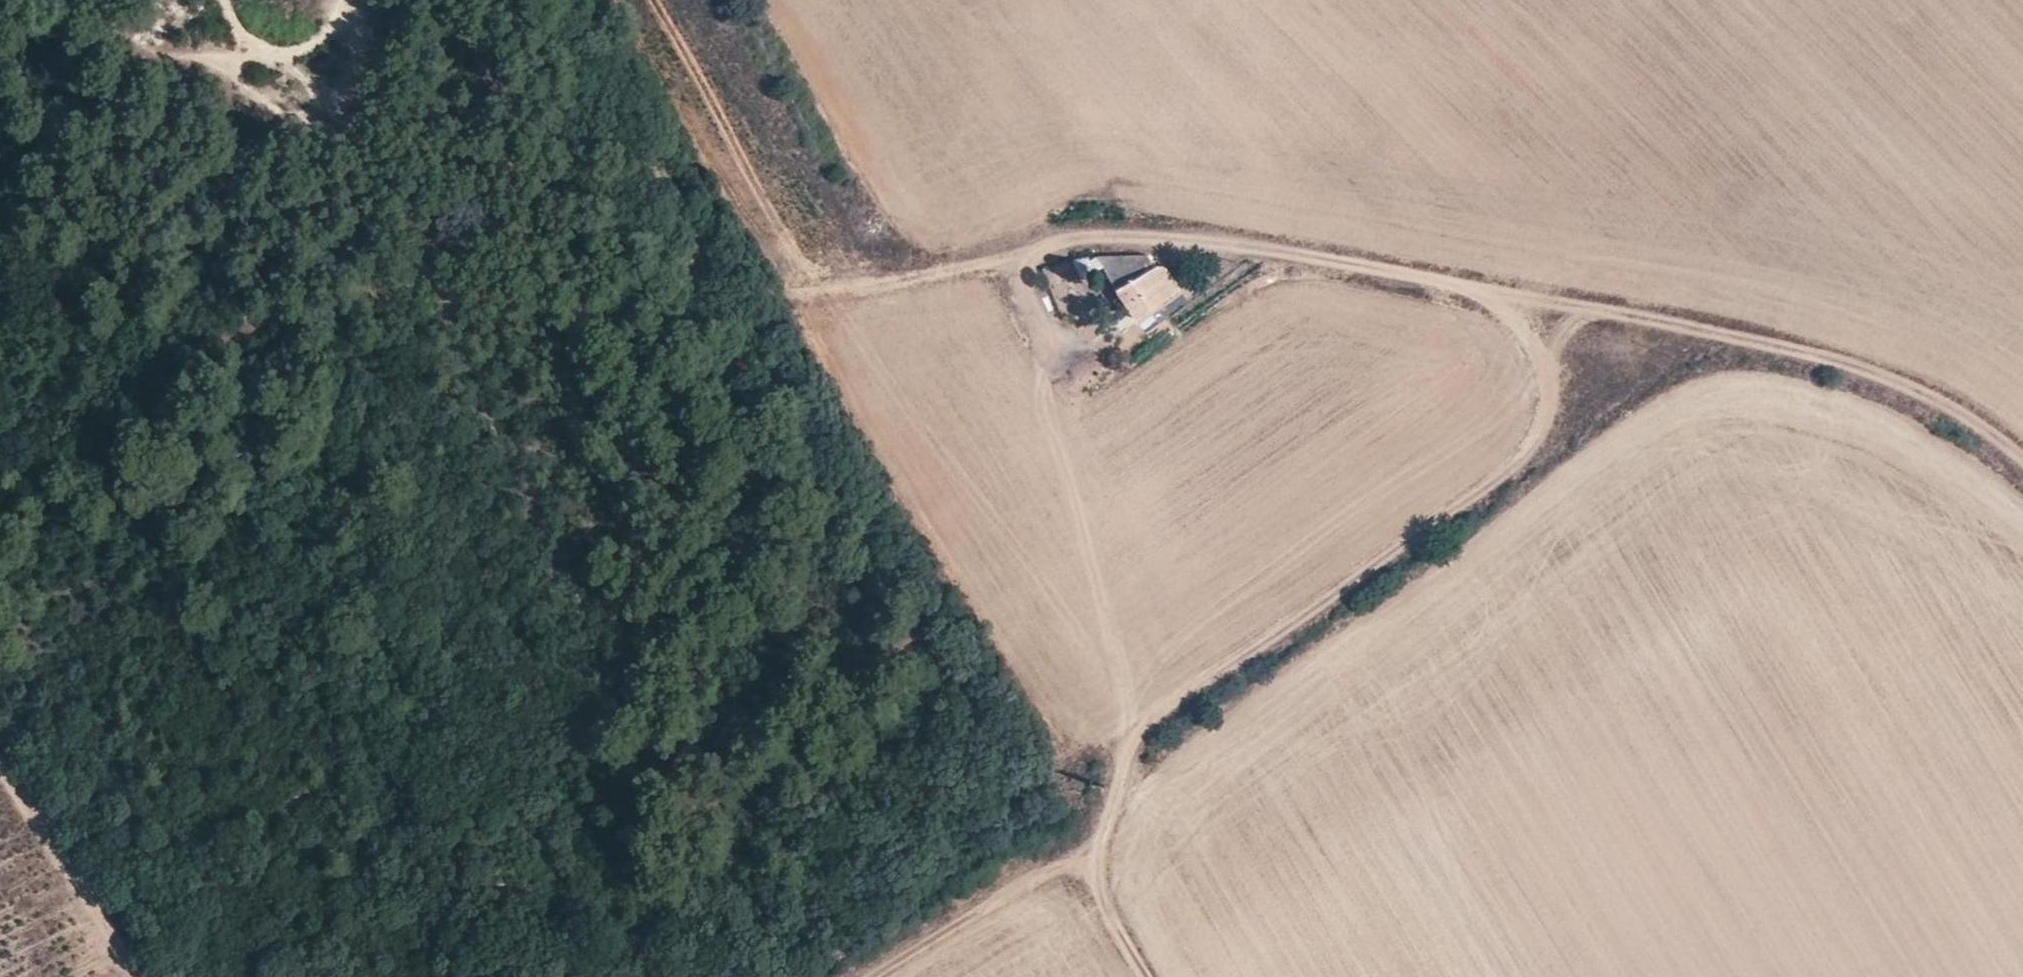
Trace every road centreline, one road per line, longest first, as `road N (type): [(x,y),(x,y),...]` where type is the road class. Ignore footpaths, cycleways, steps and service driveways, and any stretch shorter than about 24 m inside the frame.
road 1 (track): [(2022,462),(1952,407),(1786,348),(1476,286),(1172,246),(1082,246),(857,289),(762,296),(586,301),(476,289),(365,292),(0,433)]

